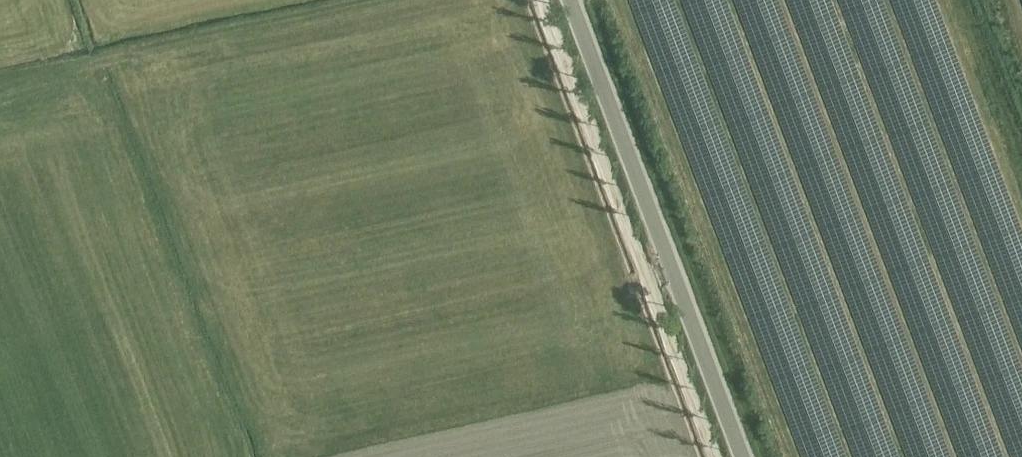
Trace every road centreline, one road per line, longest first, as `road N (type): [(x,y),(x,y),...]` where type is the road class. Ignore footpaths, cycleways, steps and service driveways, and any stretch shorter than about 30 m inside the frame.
road 1 (unclassified): [(743,456),(570,0)]

